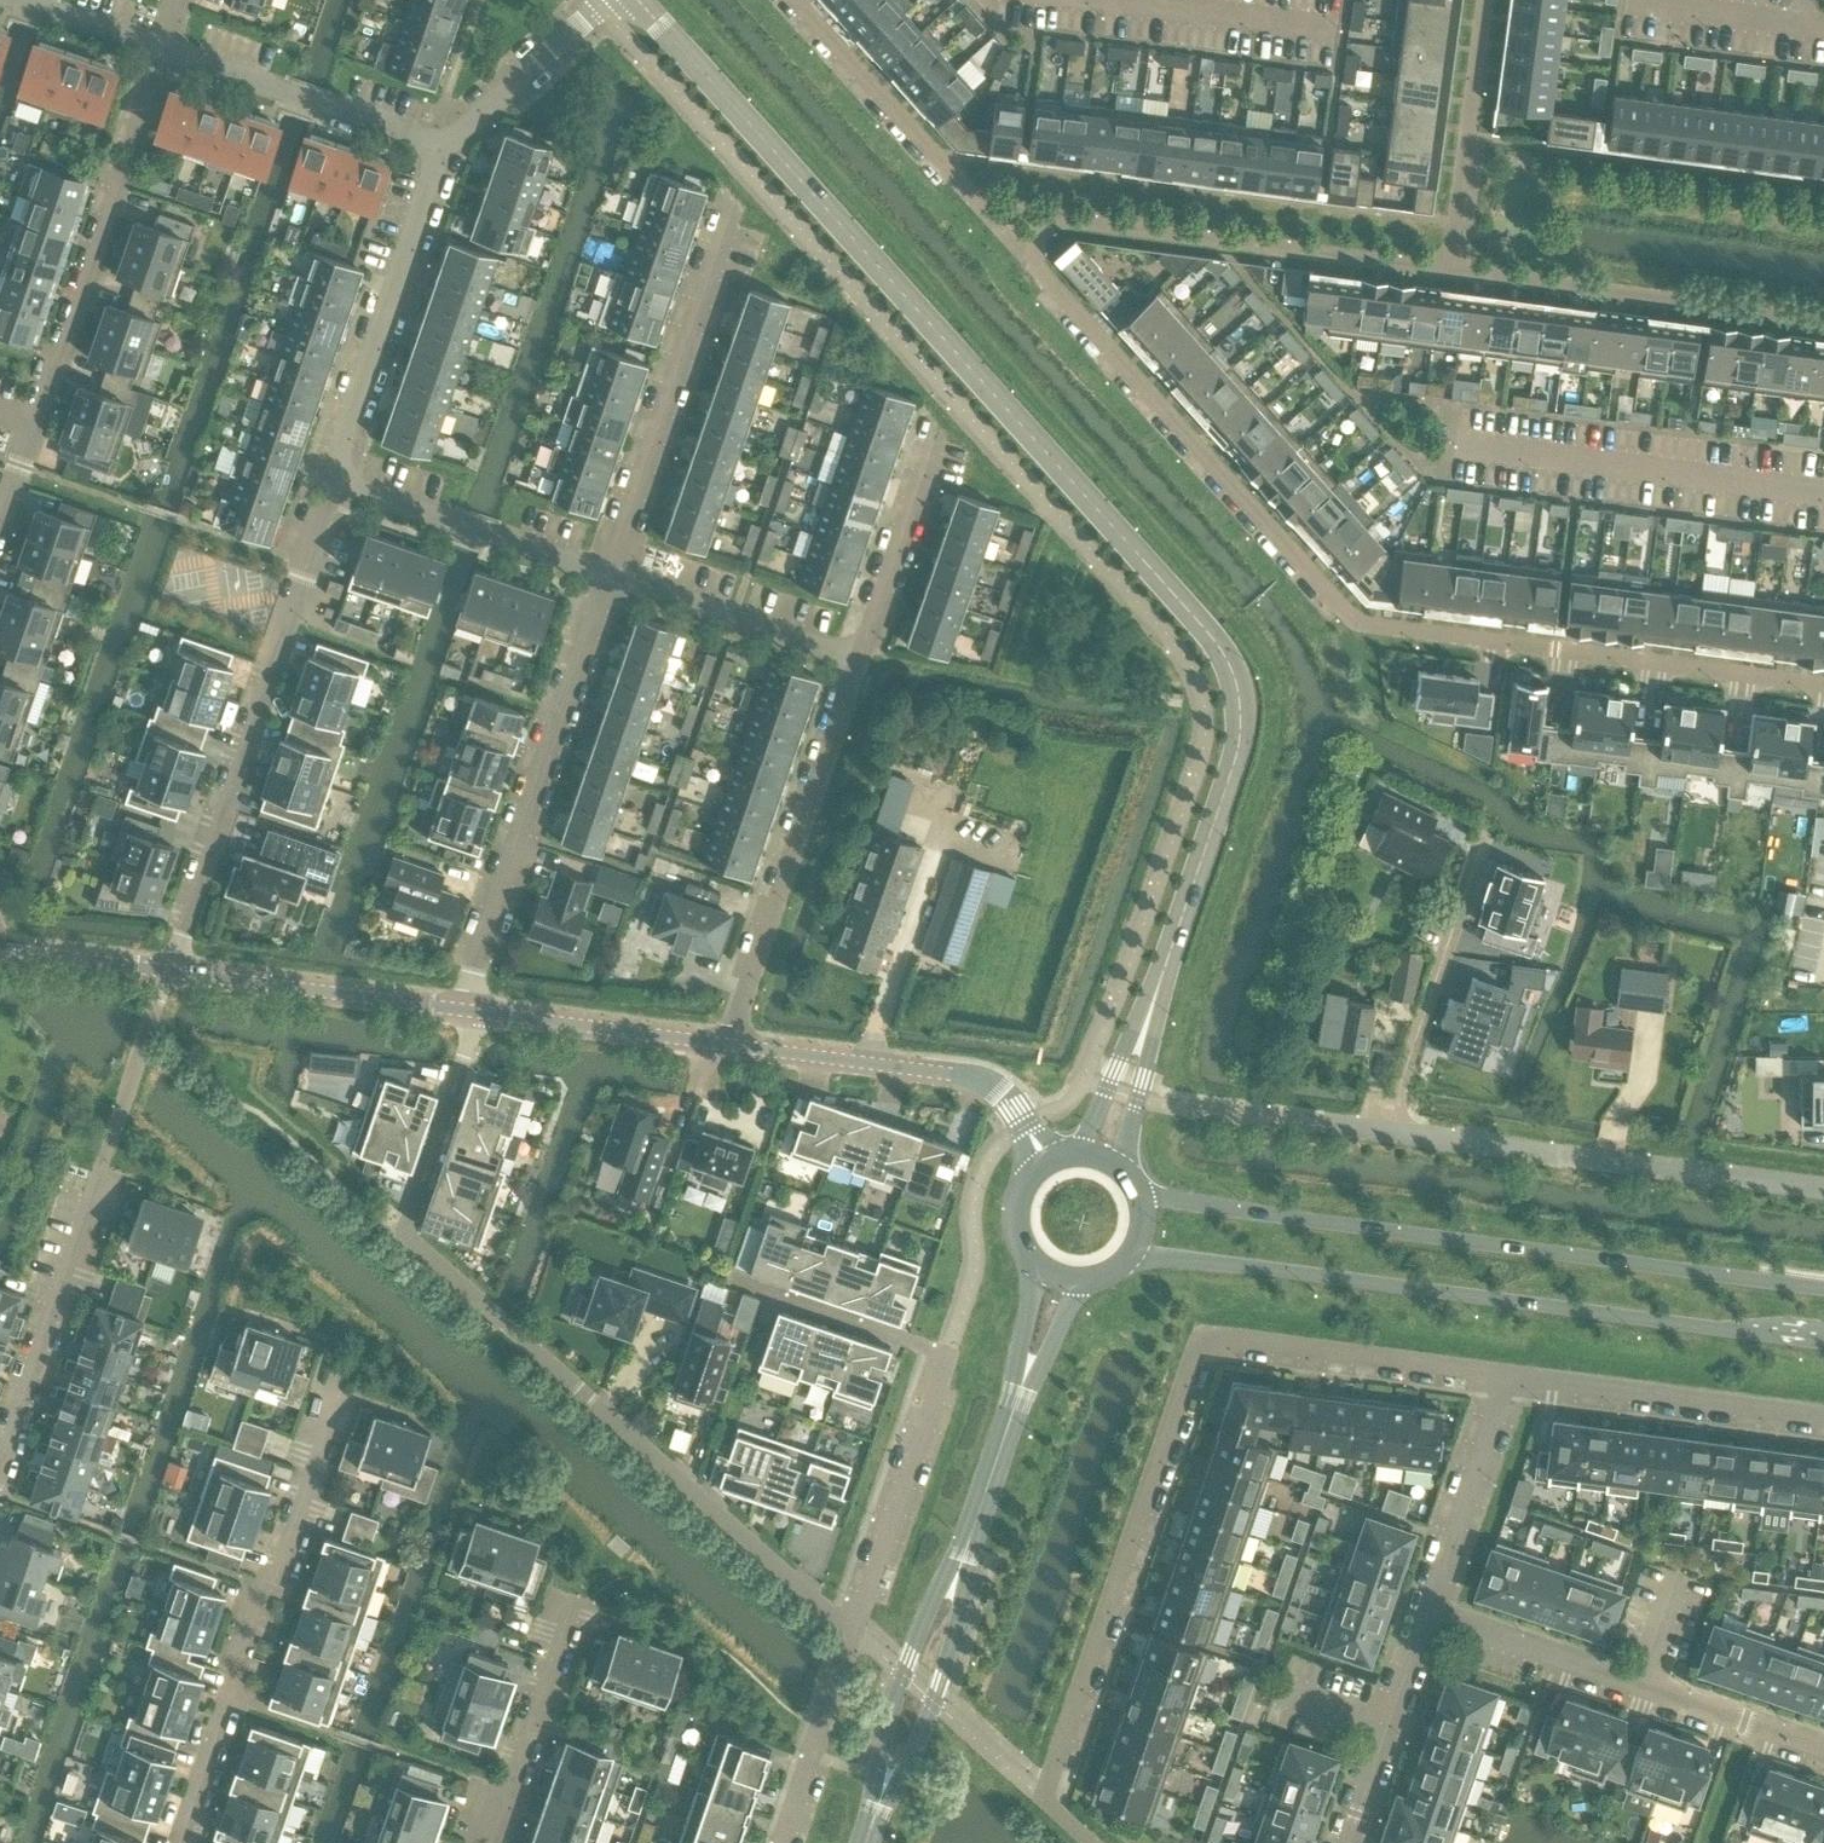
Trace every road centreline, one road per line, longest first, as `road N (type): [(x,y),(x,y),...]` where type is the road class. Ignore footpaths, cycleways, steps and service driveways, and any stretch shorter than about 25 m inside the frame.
road 1 (tertiary): [(1098,1164),(1223,806),(1241,697),(1225,653),(639,0)]
road 2 (residential): [(1823,682),(1349,617),(1029,258),(1054,221)]
road 3 (residential): [(855,1631),(403,1234),(474,1013)]
road 4 (residential): [(1046,1804),(1199,1355),(1221,1340),(1505,1381)]
road 5 (secondary): [(1128,1243),(1823,1339)]
road 6 (secondary): [(1823,1286),(1133,1202)]
road 7 (secondary): [(1040,1256),(1022,1366),(956,1560),(904,1676),(861,1842)]
road 8 (secondary): [(878,1842),(934,1702),(1025,1398),(1087,1271)]
road 9 (residential): [(170,971),(343,484)]
road 10 (unclassified): [(1823,1186),(1314,1125)]
road 11 (residential): [(855,1631),(948,1353),(748,1284)]
road 12 (residential): [(160,42),(0,513)]
road 13 (residential): [(179,1842),(330,1392)]
road 14 (residential): [(605,571),(480,961),(474,1013)]
road 15 (residential): [(1823,1750),(1427,1613)]
road 16 (residential): [(727,1042),(860,657)]
road 17 (residential): [(1054,221),(1450,274)]
road 18 (residential): [(728,197),(605,571)]
road 19 (residential): [(1450,274),(1823,323)]
road 20 (residential): [(343,484),(335,460),(440,143)]
road 21 (residential): [(801,0),(994,208),(1054,221)]
road 22 (tertiary): [(1034,1137),(1002,1097),(967,1080),(727,1042)]
road 23 (residential): [(1505,1381),(1823,1421)]
road 24 (residential): [(0,1462),(103,1171)]
road 25 (tertiary): [(474,1013),(170,971)]
road 26 (residential): [(1450,274),(1486,0)]
road 27 (residential): [(605,571),(343,484)]
road 28 (residential): [(860,657),(605,571)]
road 29 (tertiary): [(727,1042),(474,1013)]
road 30 (residential): [(574,1602),(492,1842)]
road 31 (residential): [(1505,1381),(1427,1613)]
road 32 (residential): [(1427,1613),(1349,1842)]
road 33 (residential): [(860,657),(935,441)]
road 34 (residential): [(786,1842),(855,1631)]
road 35 (residential): [(440,143),(606,0)]
road 36 (tertiary): [(170,971),(0,949)]
road 37 (residential): [(296,87),(160,42)]
road 38 (residential): [(440,143),(426,129),(329,97)]

